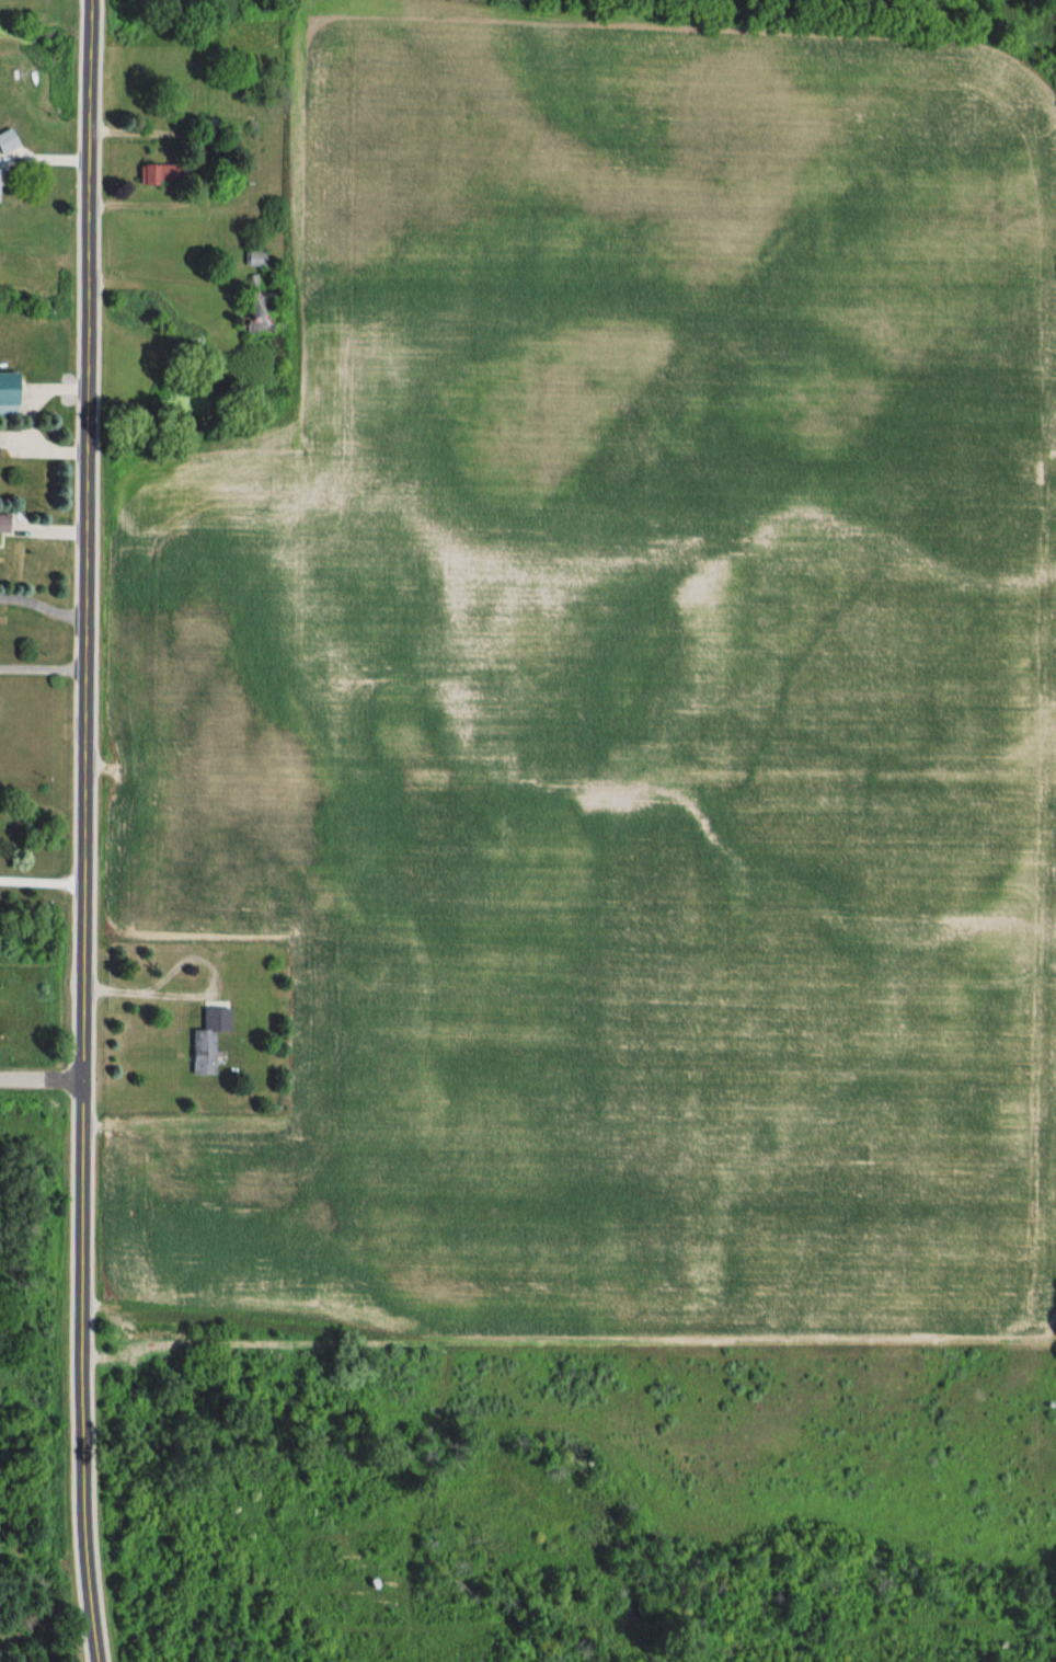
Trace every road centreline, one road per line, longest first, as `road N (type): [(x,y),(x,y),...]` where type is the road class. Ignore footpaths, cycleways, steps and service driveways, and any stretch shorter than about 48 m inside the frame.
road 1 (tertiary): [(97,1661),(81,1451),(92,0)]

